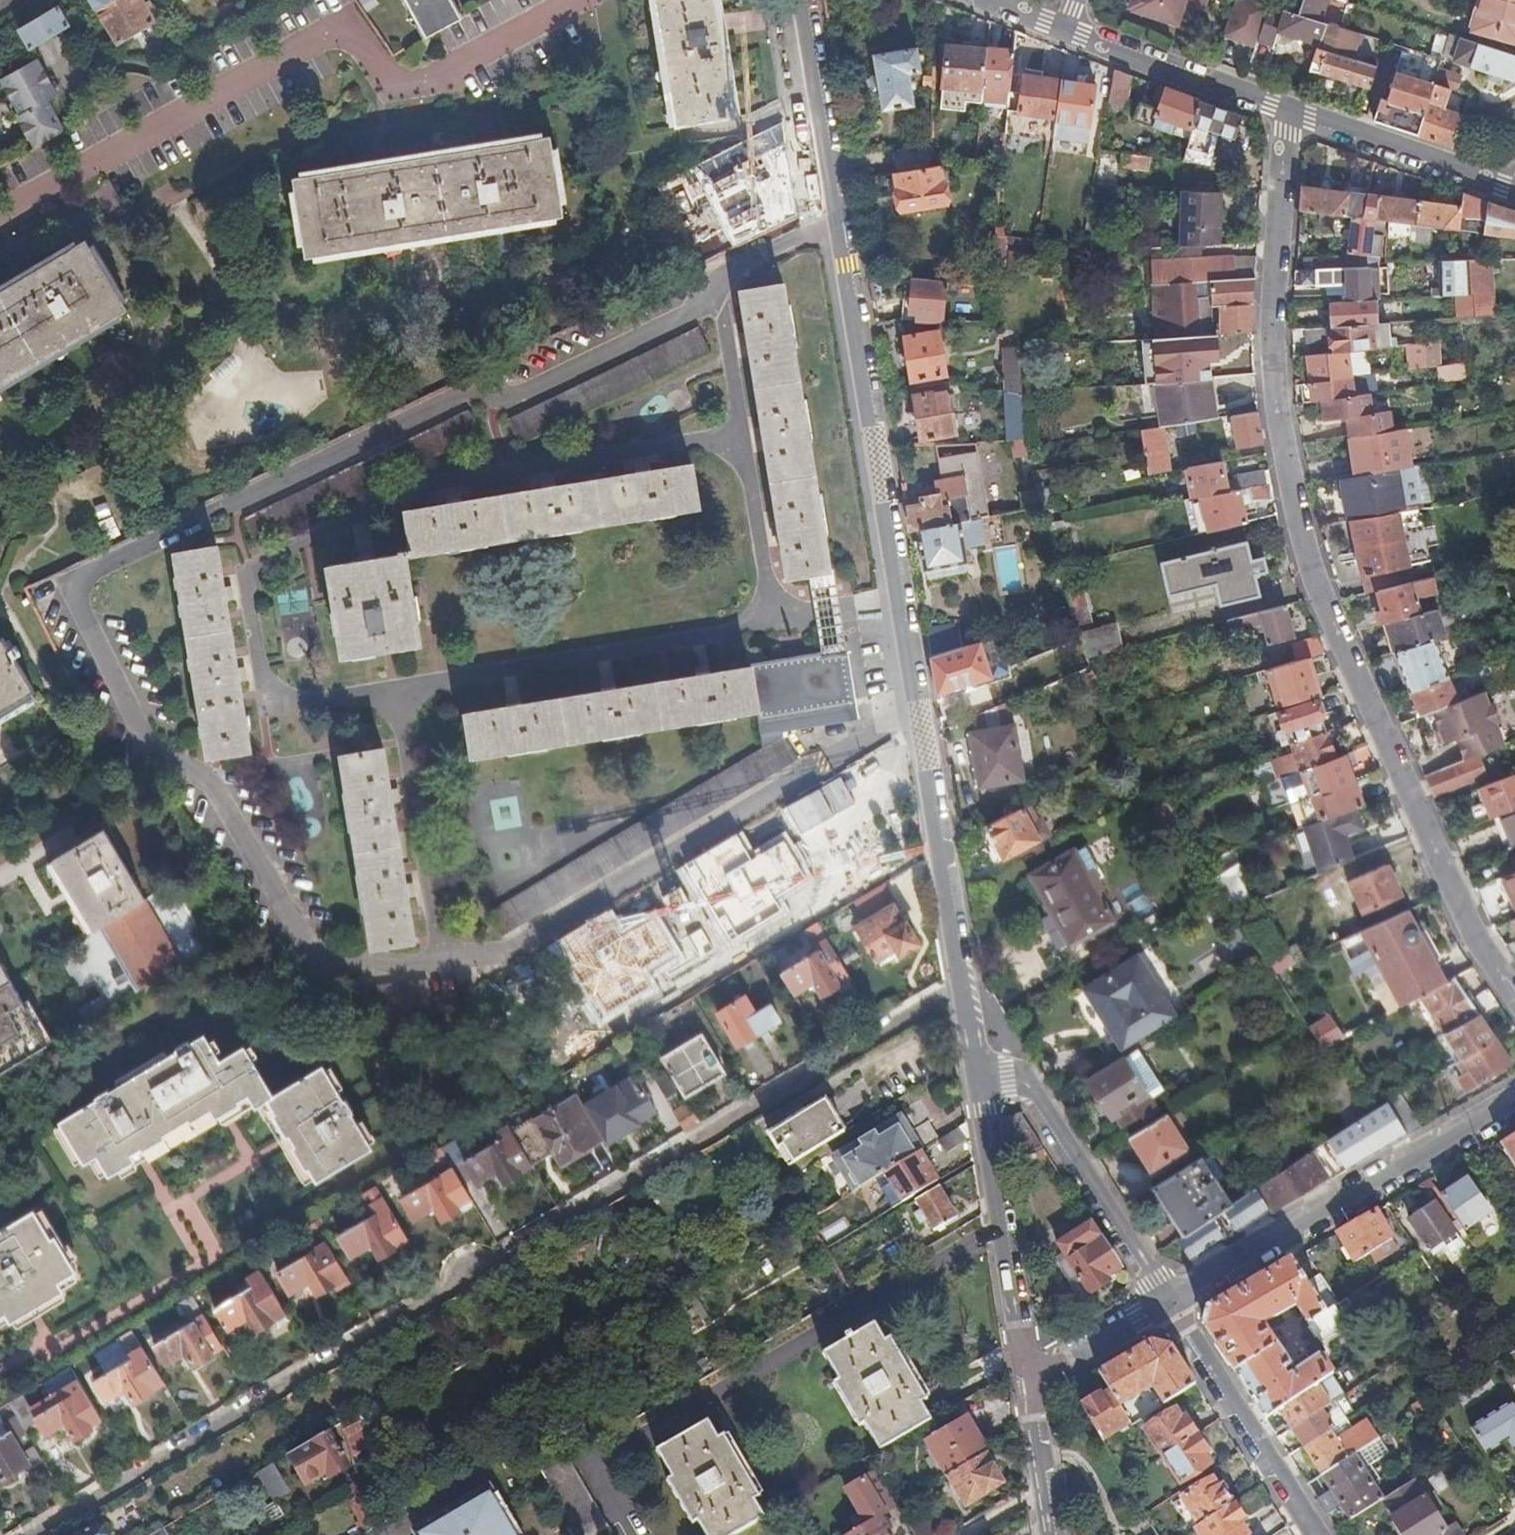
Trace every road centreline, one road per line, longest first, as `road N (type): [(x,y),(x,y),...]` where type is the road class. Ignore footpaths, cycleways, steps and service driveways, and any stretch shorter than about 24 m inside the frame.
road 1 (residential): [(37,1534),(959,982)]
road 2 (residential): [(1285,112),(1269,338),(1283,461),(1345,653),(1480,947),(1514,1001)]
road 3 (tertiary): [(959,982),(831,195)]
road 4 (residential): [(581,0),(442,80),(396,87),(340,28),(0,218)]
road 5 (residential): [(1514,1098),(1167,1305)]
road 6 (residential): [(1167,1305),(1033,1092),(1007,1075),(974,1073)]
road 7 (tertiary): [(1028,1370),(974,1073)]
road 8 (residential): [(1316,1534),(1167,1305)]
road 9 (unclassified): [(1514,193),(1285,112)]
road 10 (unclassified): [(1285,112),(1062,31)]
road 11 (residential): [(89,73),(117,65),(152,70),(277,0)]
road 12 (tertiary): [(801,0),(831,195)]
road 13 (residential): [(1167,1305),(1056,1364),(1028,1370)]

